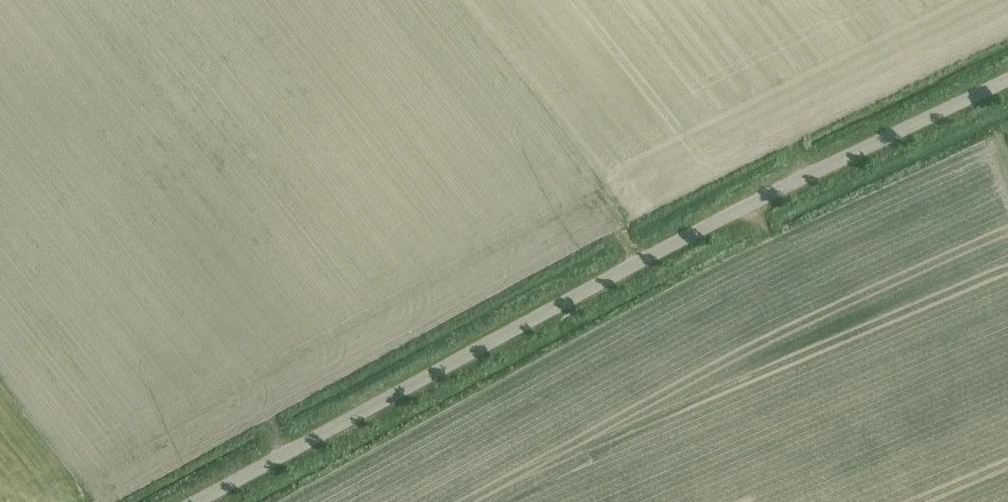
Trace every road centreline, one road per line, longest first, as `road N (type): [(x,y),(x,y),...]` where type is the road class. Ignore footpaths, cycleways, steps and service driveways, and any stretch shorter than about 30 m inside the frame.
road 1 (unclassified): [(191,501),(629,264),(1007,82)]

